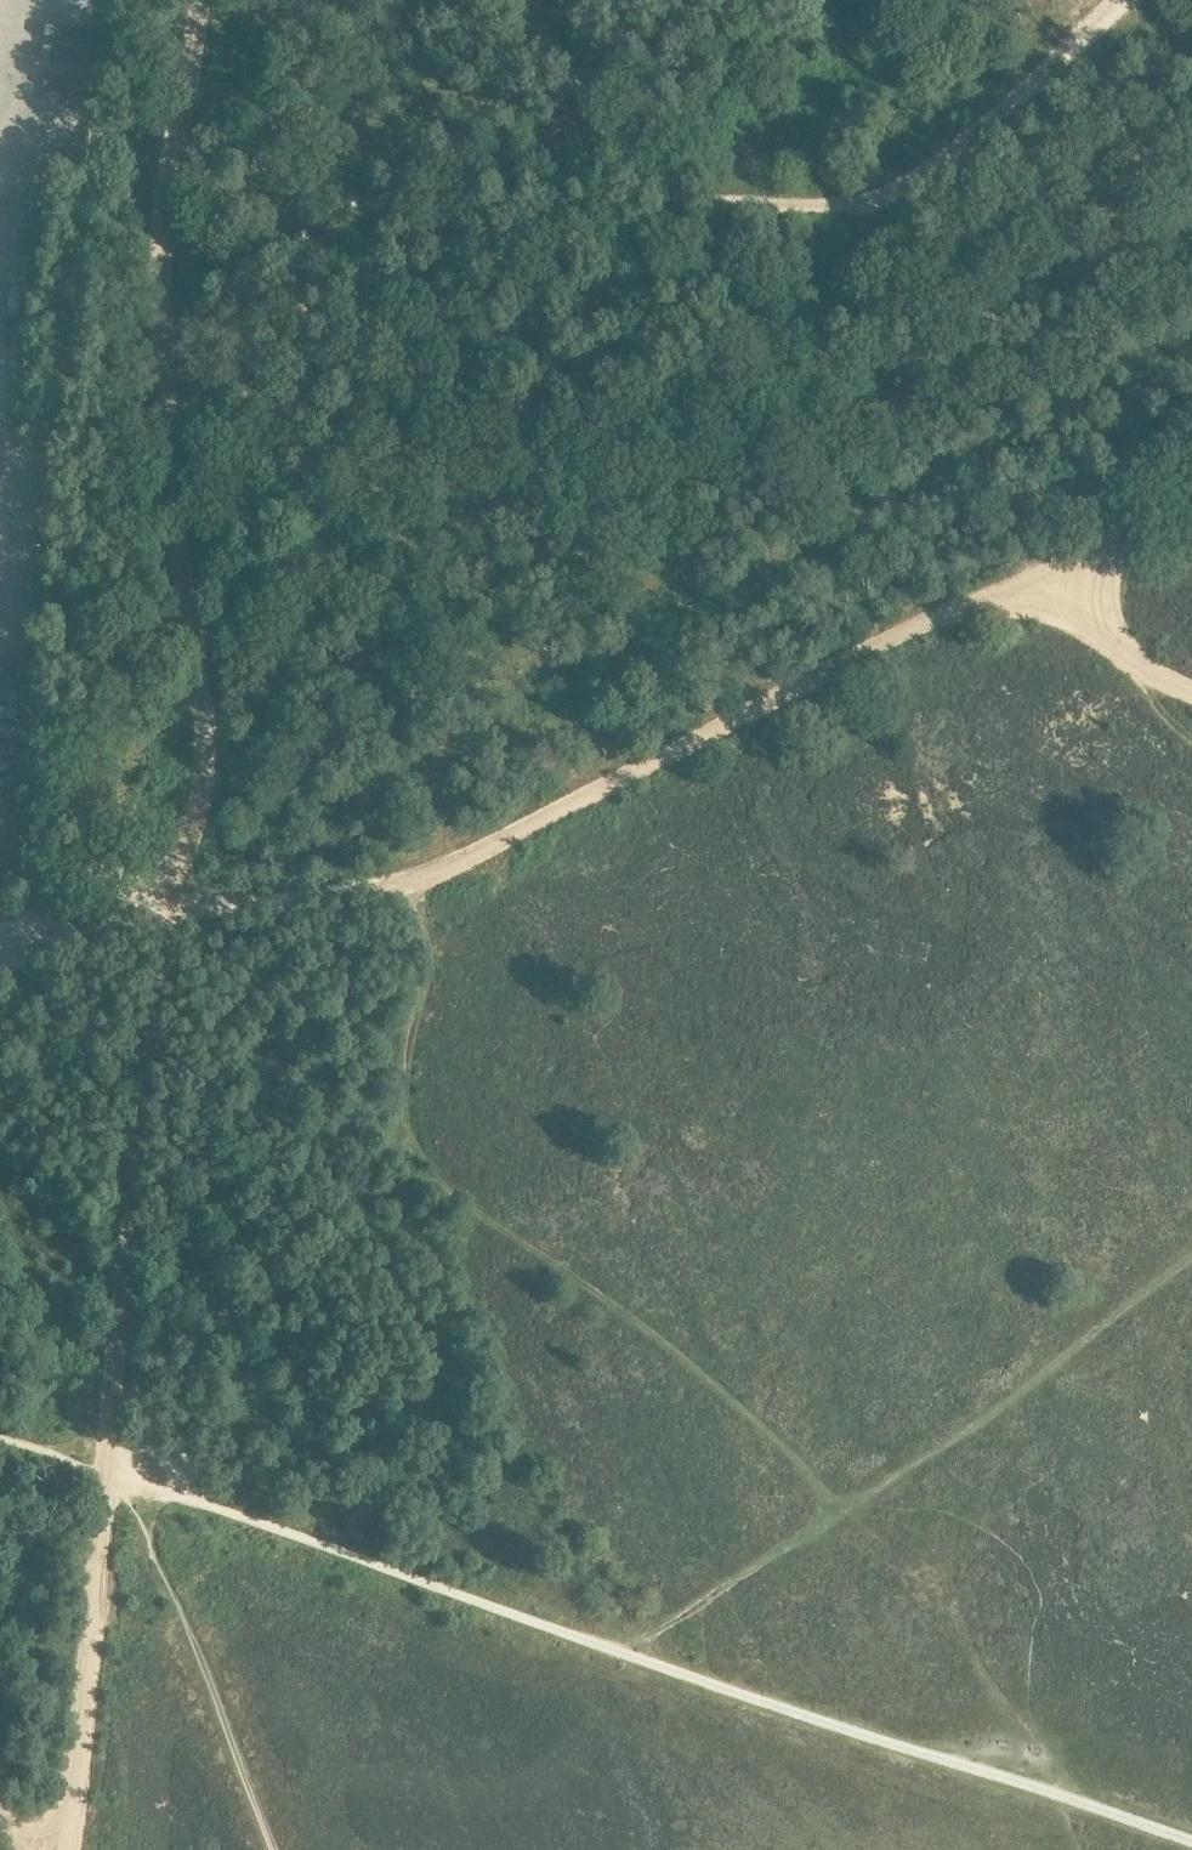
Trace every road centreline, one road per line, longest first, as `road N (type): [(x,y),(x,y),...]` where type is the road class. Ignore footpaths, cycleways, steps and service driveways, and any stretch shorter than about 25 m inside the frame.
road 1 (track): [(1191,494),(453,864),(389,885),(165,914)]
road 2 (track): [(198,0),(158,217),(175,534),(207,773),(165,914)]
road 3 (track): [(851,1512),(785,1442),(588,1270),(482,1191),(444,1149),(413,1027),(409,879)]
road 4 (track): [(525,0),(552,52),(651,179),(704,205),(781,205),(893,189),(990,120),(1122,0)]
road 5 (track): [(165,914),(110,1470)]
road 6 (track): [(161,286),(385,202),(552,52)]
road 7 (track): [(110,1470),(67,1849)]
road 8 (track): [(1191,690),(1160,675),(1044,571)]
road 9 (track): [(0,952),(165,914)]

